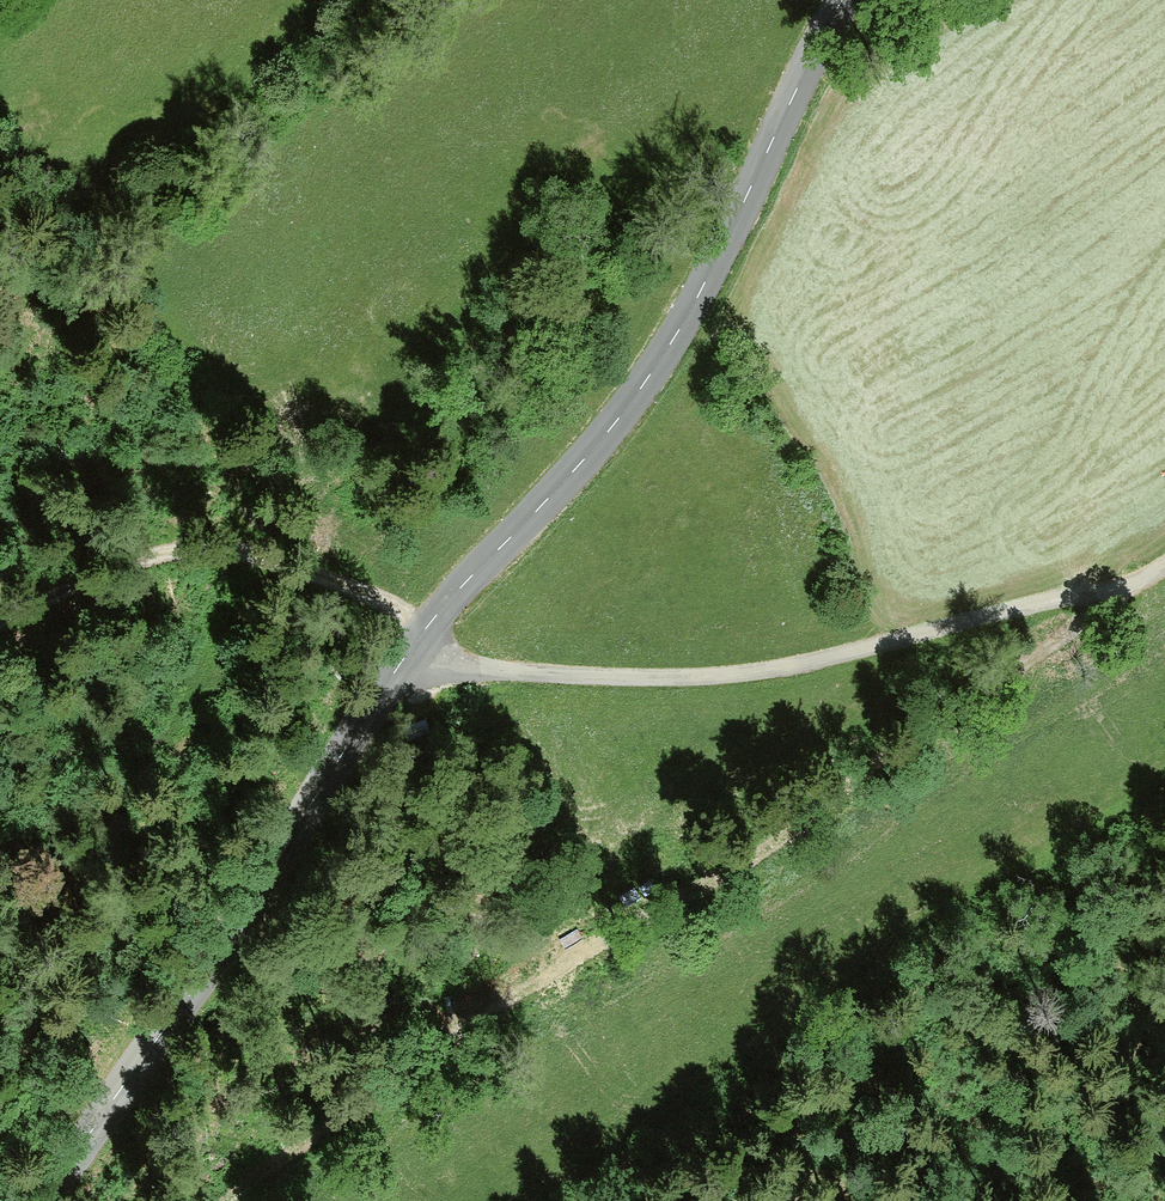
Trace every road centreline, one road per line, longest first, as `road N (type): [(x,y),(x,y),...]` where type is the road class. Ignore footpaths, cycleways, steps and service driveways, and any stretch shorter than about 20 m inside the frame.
road 1 (track): [(1136,582),(230,1200)]
road 2 (tertiary): [(414,646),(594,450),(671,344),(845,0)]
road 3 (residential): [(414,646),(514,671),(735,675),(1097,592),(1164,565)]
road 4 (tertiary): [(53,1200),(139,1100),(357,728),(414,646)]
road 5 (track): [(414,646),(325,579),(257,546),(201,547),(134,562),(0,619)]

